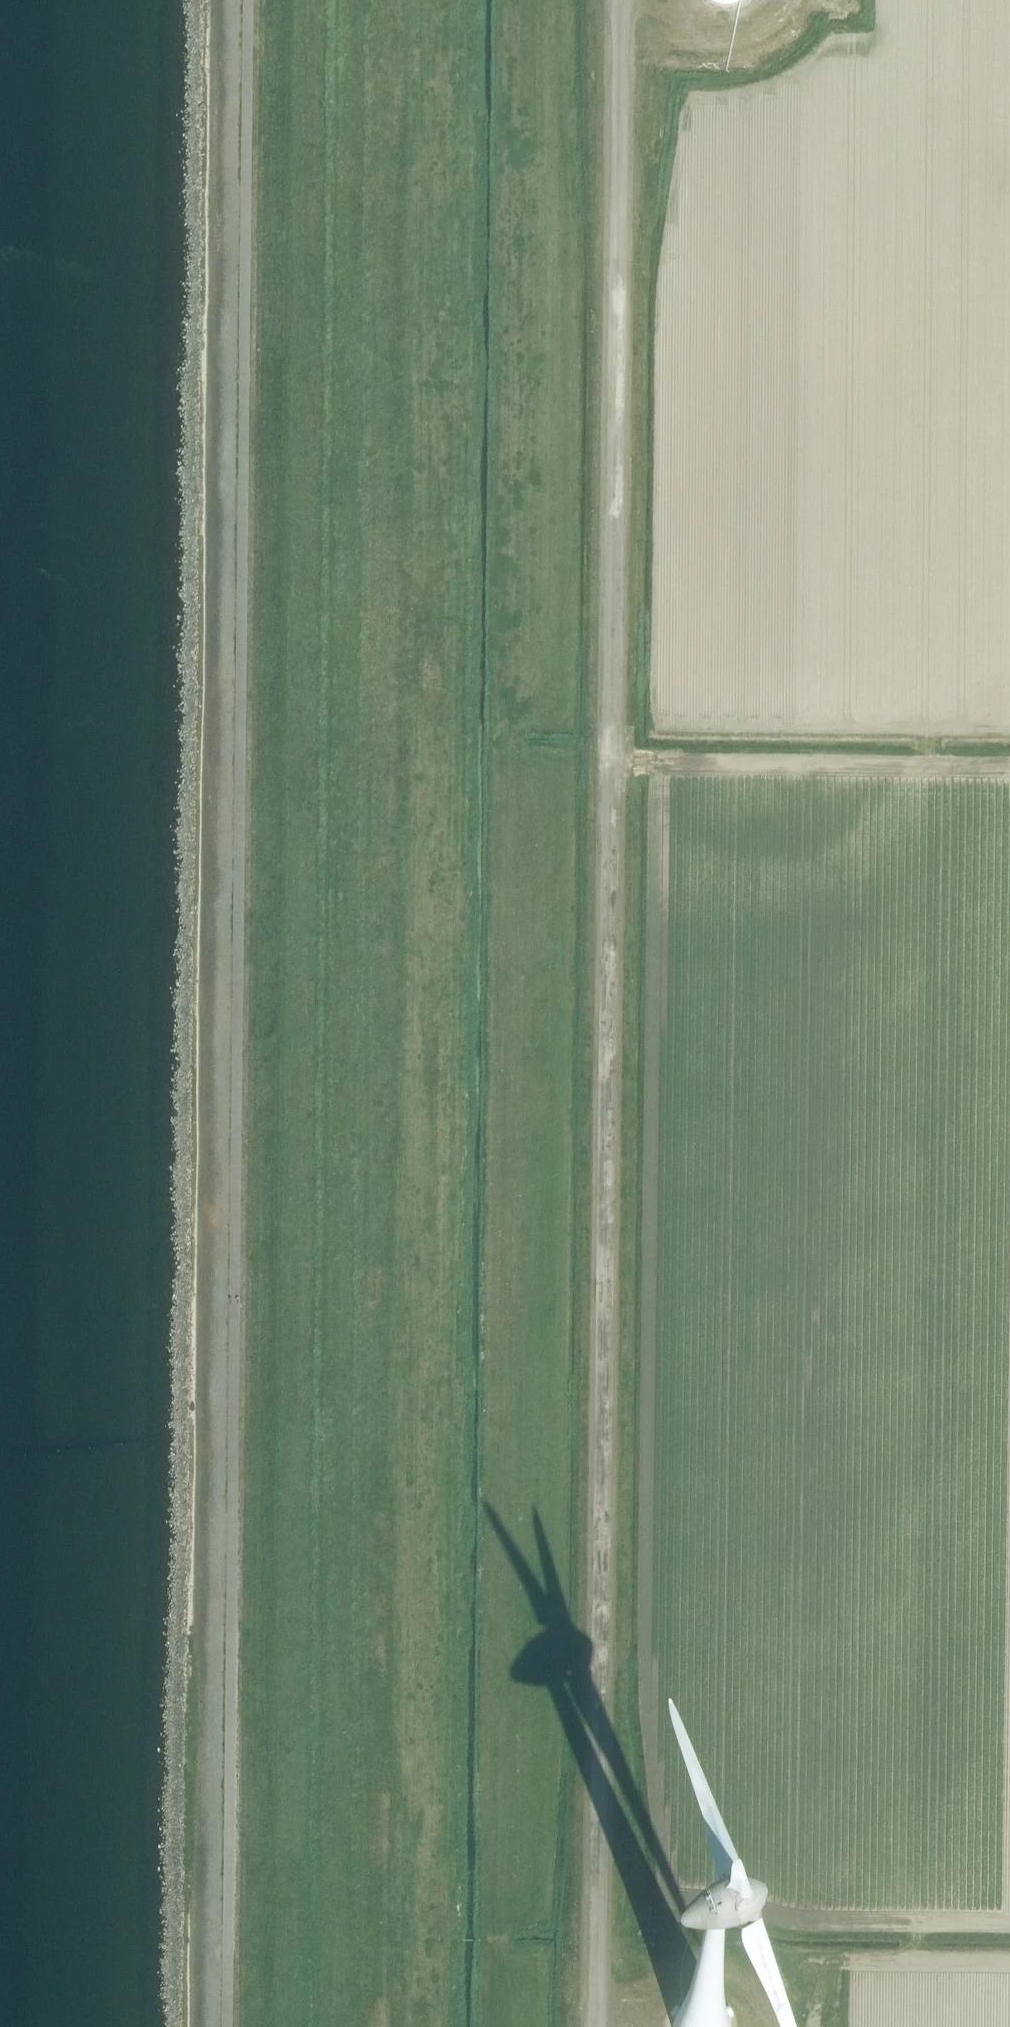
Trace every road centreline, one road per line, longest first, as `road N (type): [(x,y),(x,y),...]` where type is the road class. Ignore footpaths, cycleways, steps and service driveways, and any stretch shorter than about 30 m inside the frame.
road 1 (unclassified): [(227,2026),(248,0)]

